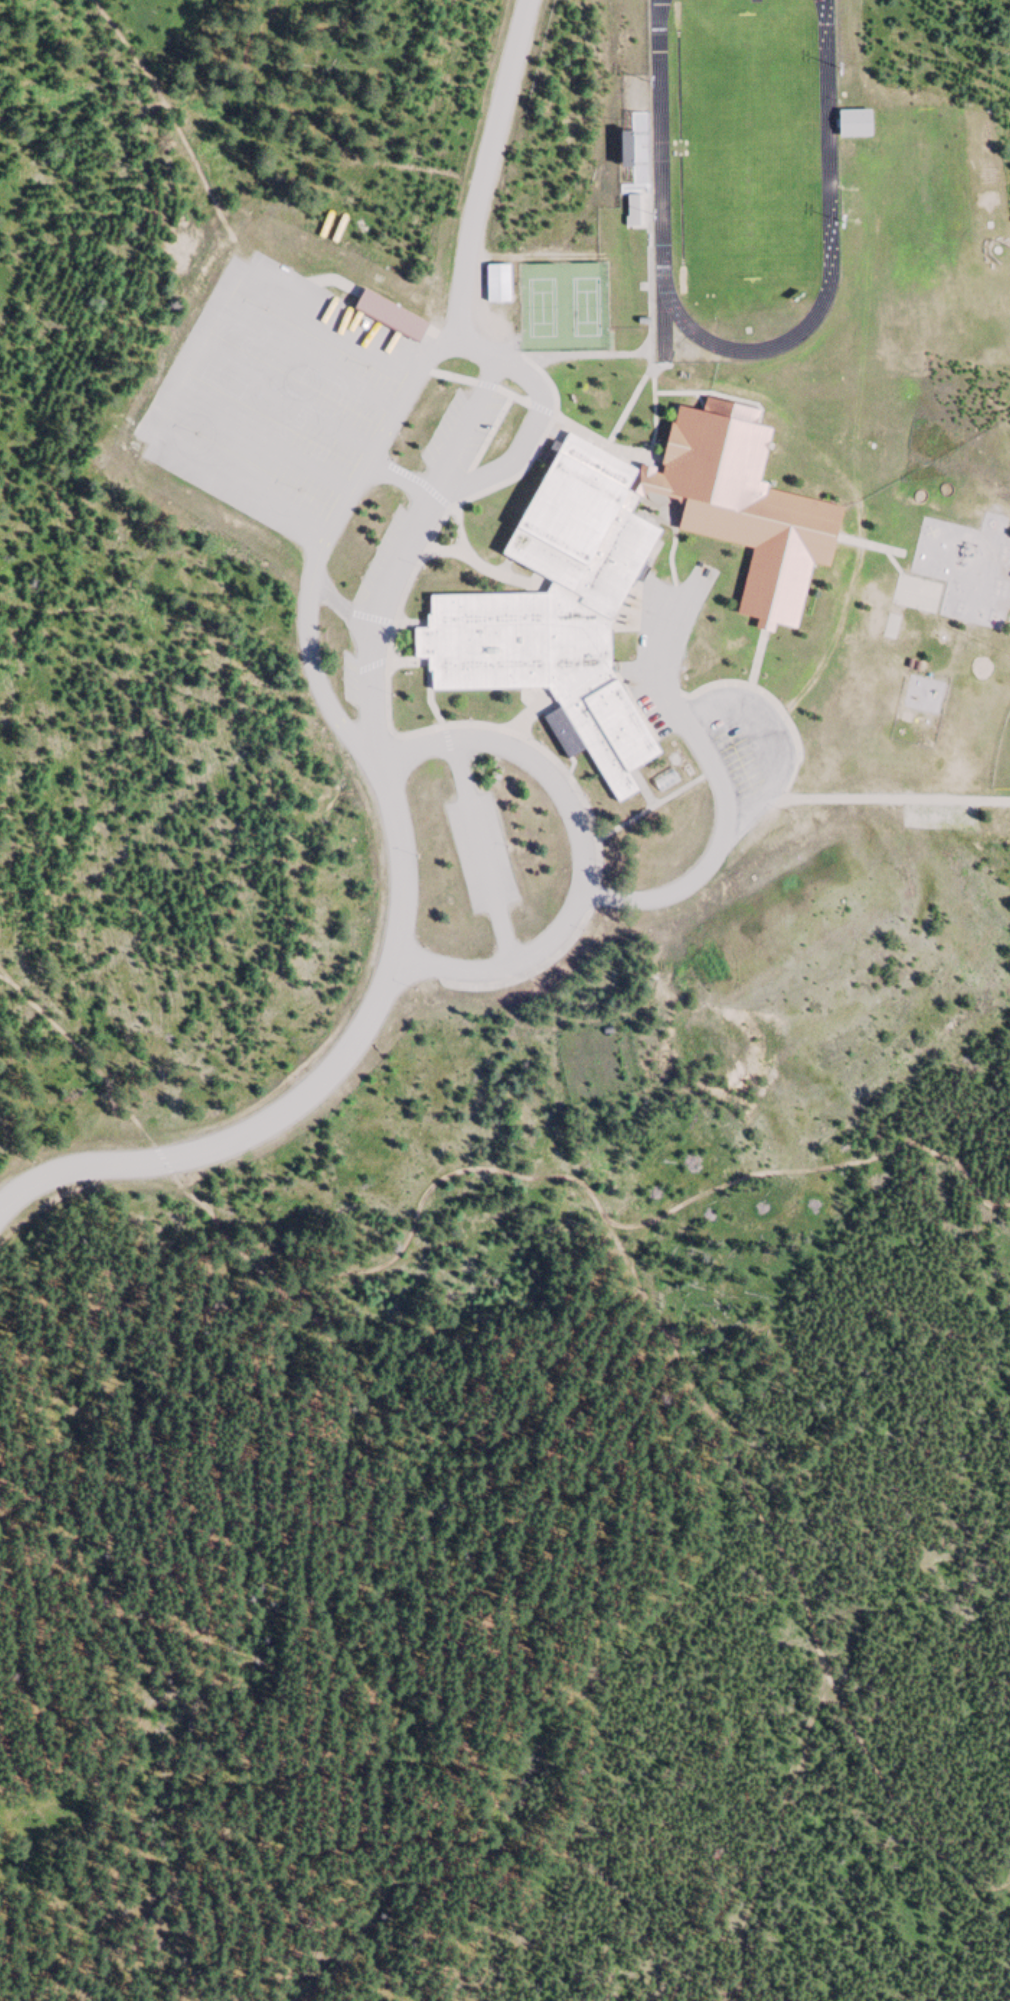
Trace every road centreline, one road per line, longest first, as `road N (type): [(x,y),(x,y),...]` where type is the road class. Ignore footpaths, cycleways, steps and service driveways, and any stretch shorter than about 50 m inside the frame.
road 1 (track): [(257,268),(235,241),(175,115),(95,0)]

